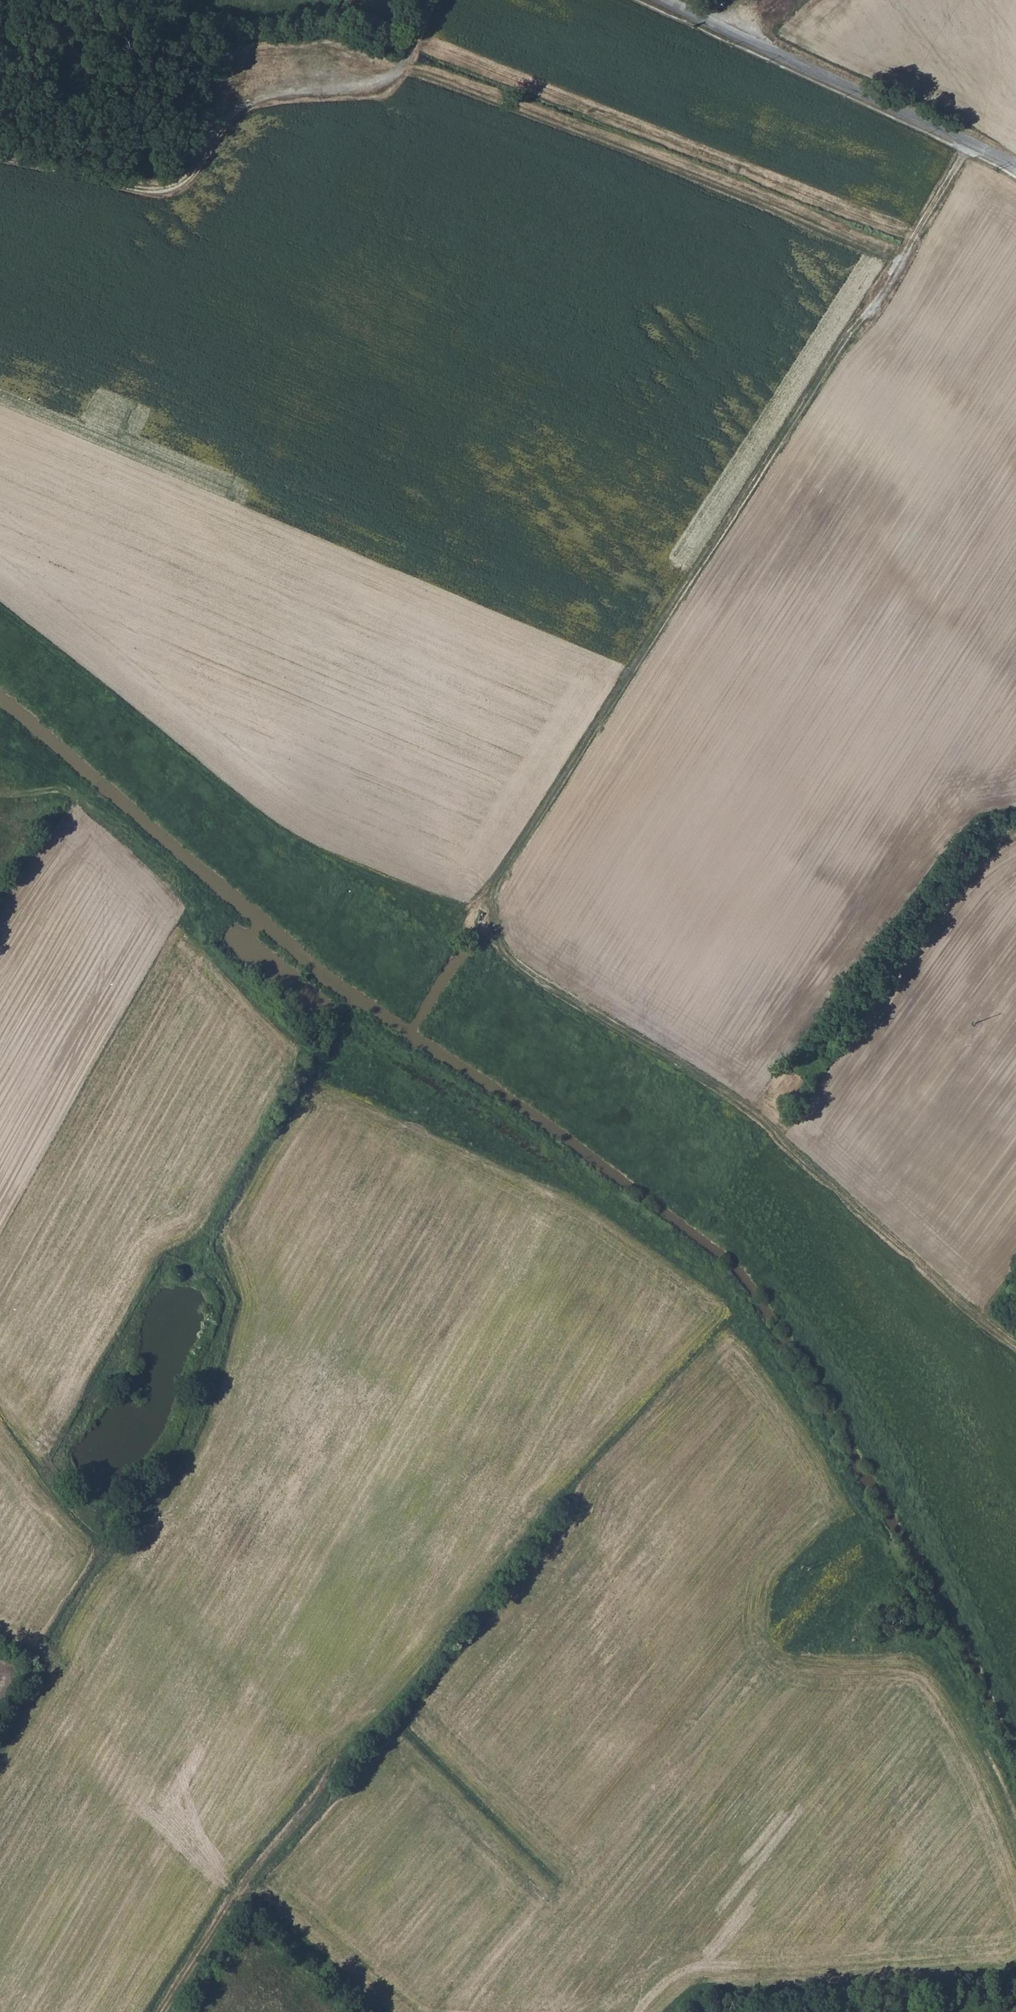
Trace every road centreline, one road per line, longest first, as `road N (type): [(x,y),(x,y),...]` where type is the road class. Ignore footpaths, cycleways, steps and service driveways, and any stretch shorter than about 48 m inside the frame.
road 1 (tertiary): [(663,0),(1015,166)]
road 2 (track): [(1015,830),(996,843),(824,1086)]
road 3 (track): [(340,1798),(320,1804),(234,1900),(163,2011)]

